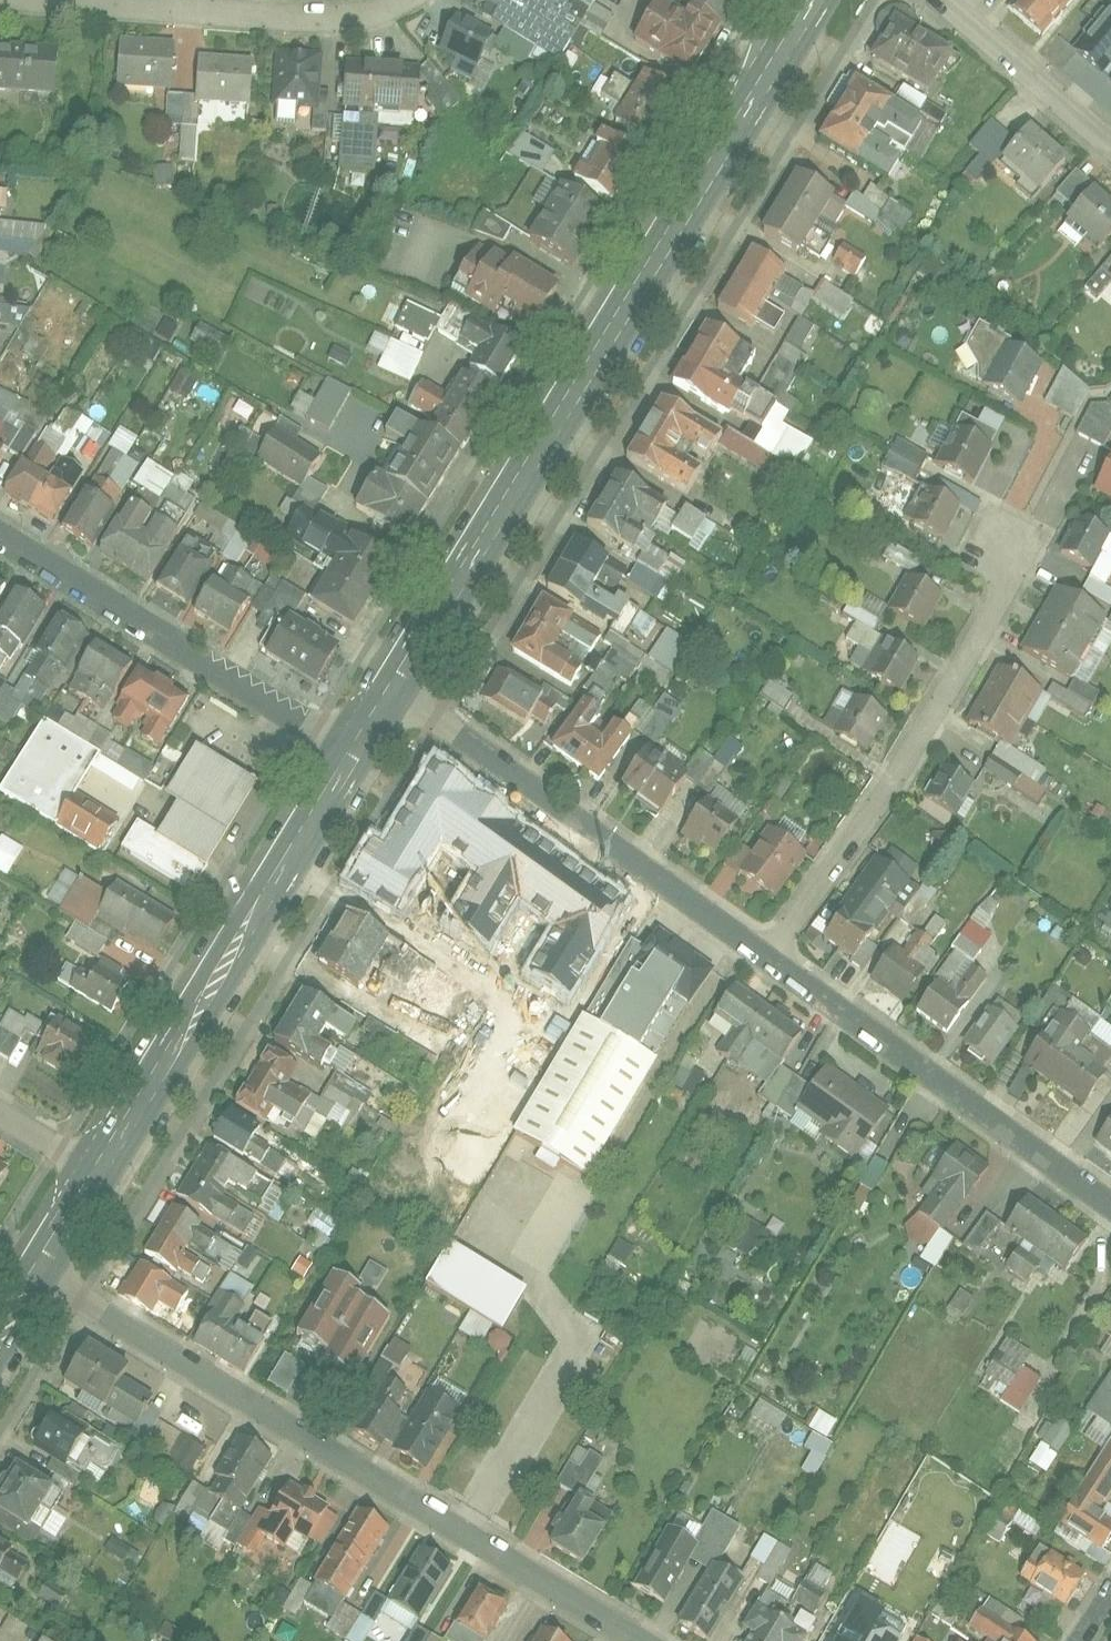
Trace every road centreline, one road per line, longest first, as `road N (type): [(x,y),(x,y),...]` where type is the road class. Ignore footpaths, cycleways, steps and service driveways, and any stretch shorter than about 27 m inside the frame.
road 1 (tertiary): [(811,0),(394,688)]
road 2 (residential): [(649,1640),(37,1266)]
road 3 (tertiary): [(356,748),(101,1168)]
road 4 (residential): [(772,957),(888,792),(1024,539)]
road 5 (residential): [(394,688),(772,957)]
road 6 (residential): [(356,748),(0,527)]
road 7 (residential): [(0,4),(351,18),(416,0)]
road 8 (residential): [(772,957),(1110,1202)]
road 9 (residential): [(1110,138),(949,0)]

